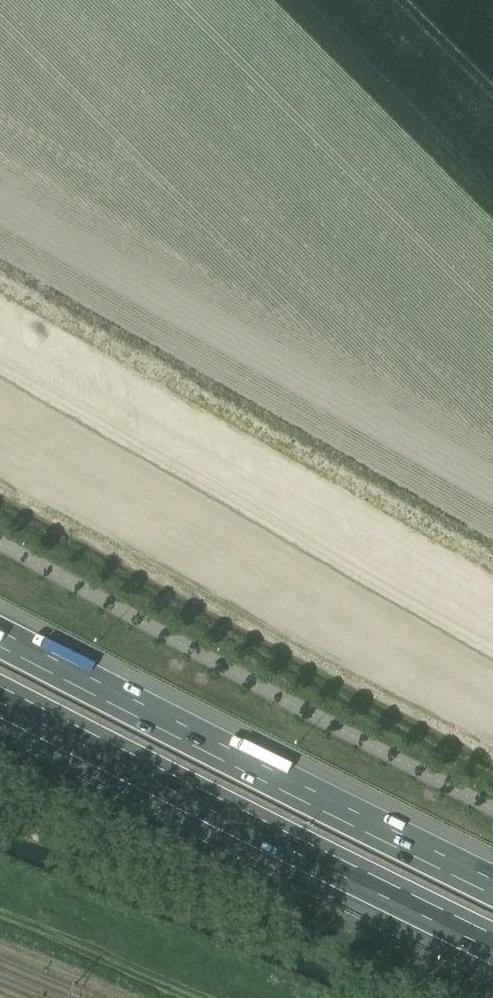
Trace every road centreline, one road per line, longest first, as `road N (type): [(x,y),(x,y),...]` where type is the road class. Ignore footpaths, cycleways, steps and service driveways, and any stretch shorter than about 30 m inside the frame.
road 1 (motorway): [(492,880),(0,630)]
road 2 (motorway): [(0,702),(492,949)]

